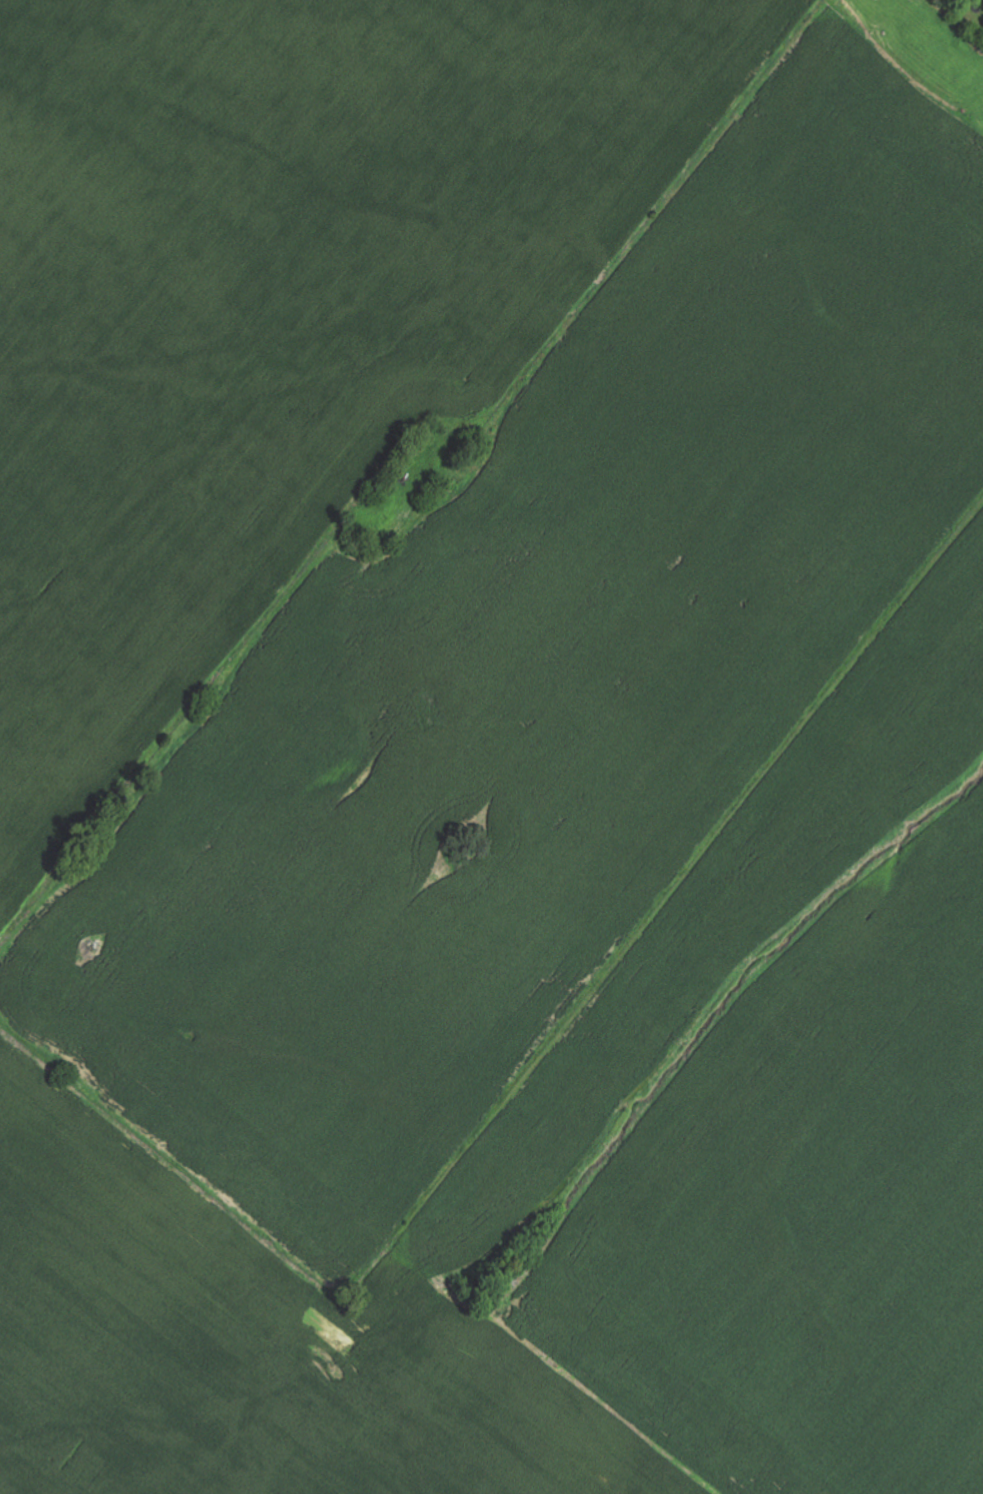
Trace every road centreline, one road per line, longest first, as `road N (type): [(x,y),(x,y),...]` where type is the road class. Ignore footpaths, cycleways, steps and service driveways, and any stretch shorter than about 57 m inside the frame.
road 1 (residential): [(925,0),(925,258),(982,303)]

